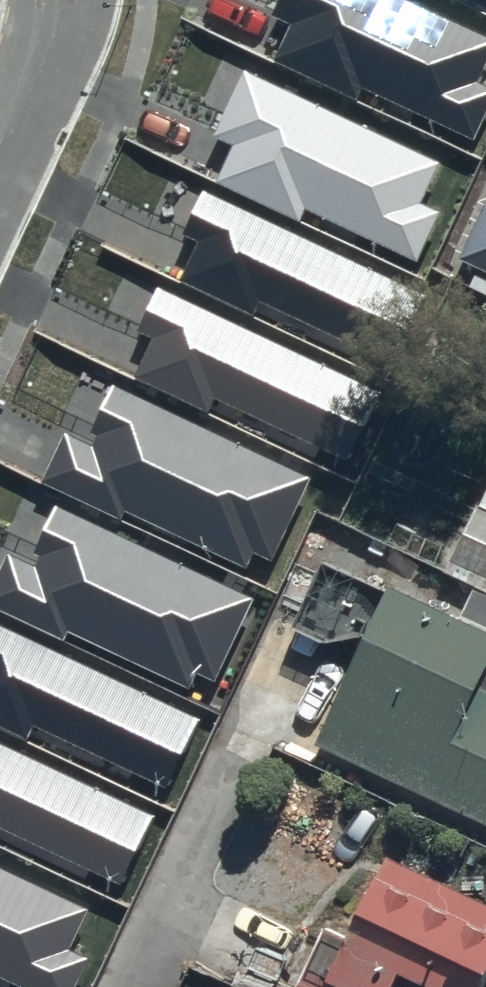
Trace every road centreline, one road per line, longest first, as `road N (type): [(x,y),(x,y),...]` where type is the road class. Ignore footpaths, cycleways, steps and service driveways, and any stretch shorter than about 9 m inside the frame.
road 1 (residential): [(55,0),(40,65),(0,152)]

